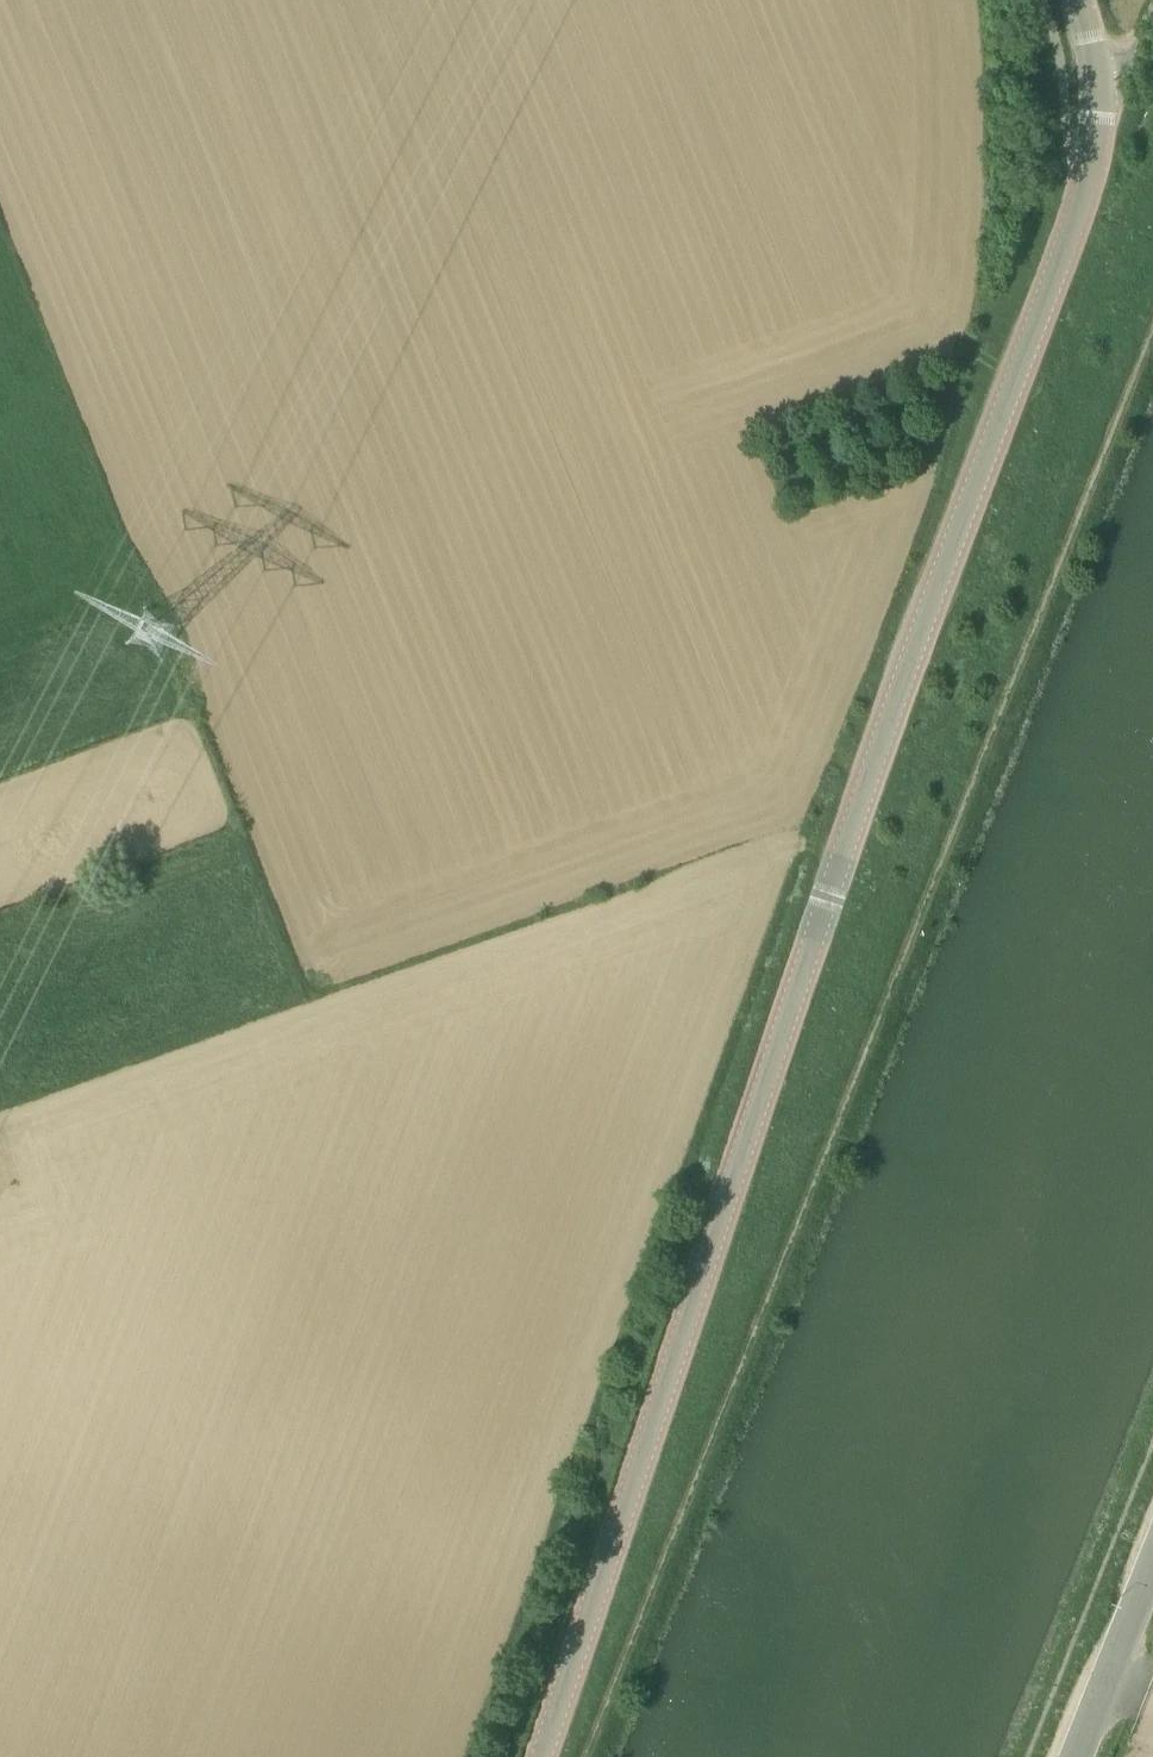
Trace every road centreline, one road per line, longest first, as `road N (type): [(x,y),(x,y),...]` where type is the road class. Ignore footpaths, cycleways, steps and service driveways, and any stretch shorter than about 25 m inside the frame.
road 1 (tertiary): [(539,1756),(838,854),(1085,181),(1098,88)]
road 2 (unclassified): [(1072,1756),(1152,1559)]

